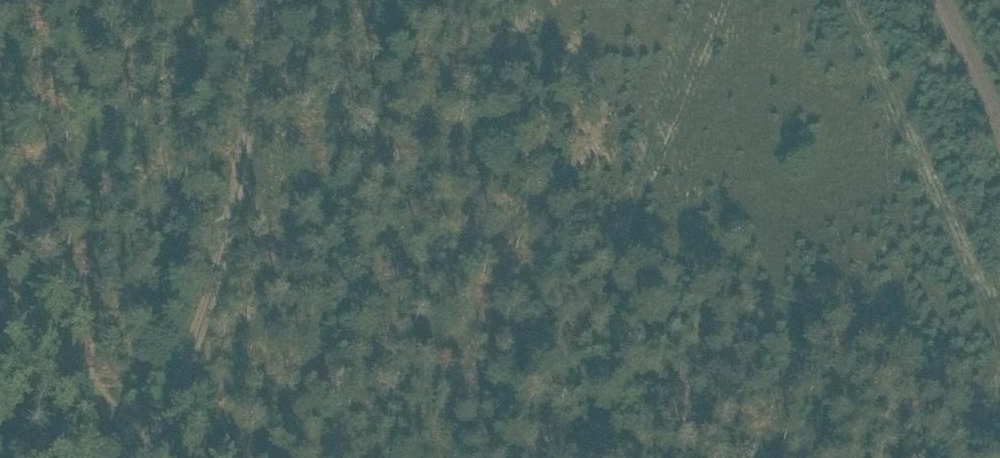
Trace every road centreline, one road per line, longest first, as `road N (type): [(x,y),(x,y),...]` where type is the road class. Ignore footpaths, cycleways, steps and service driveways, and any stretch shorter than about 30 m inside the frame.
road 1 (track): [(999,140),(940,0)]

